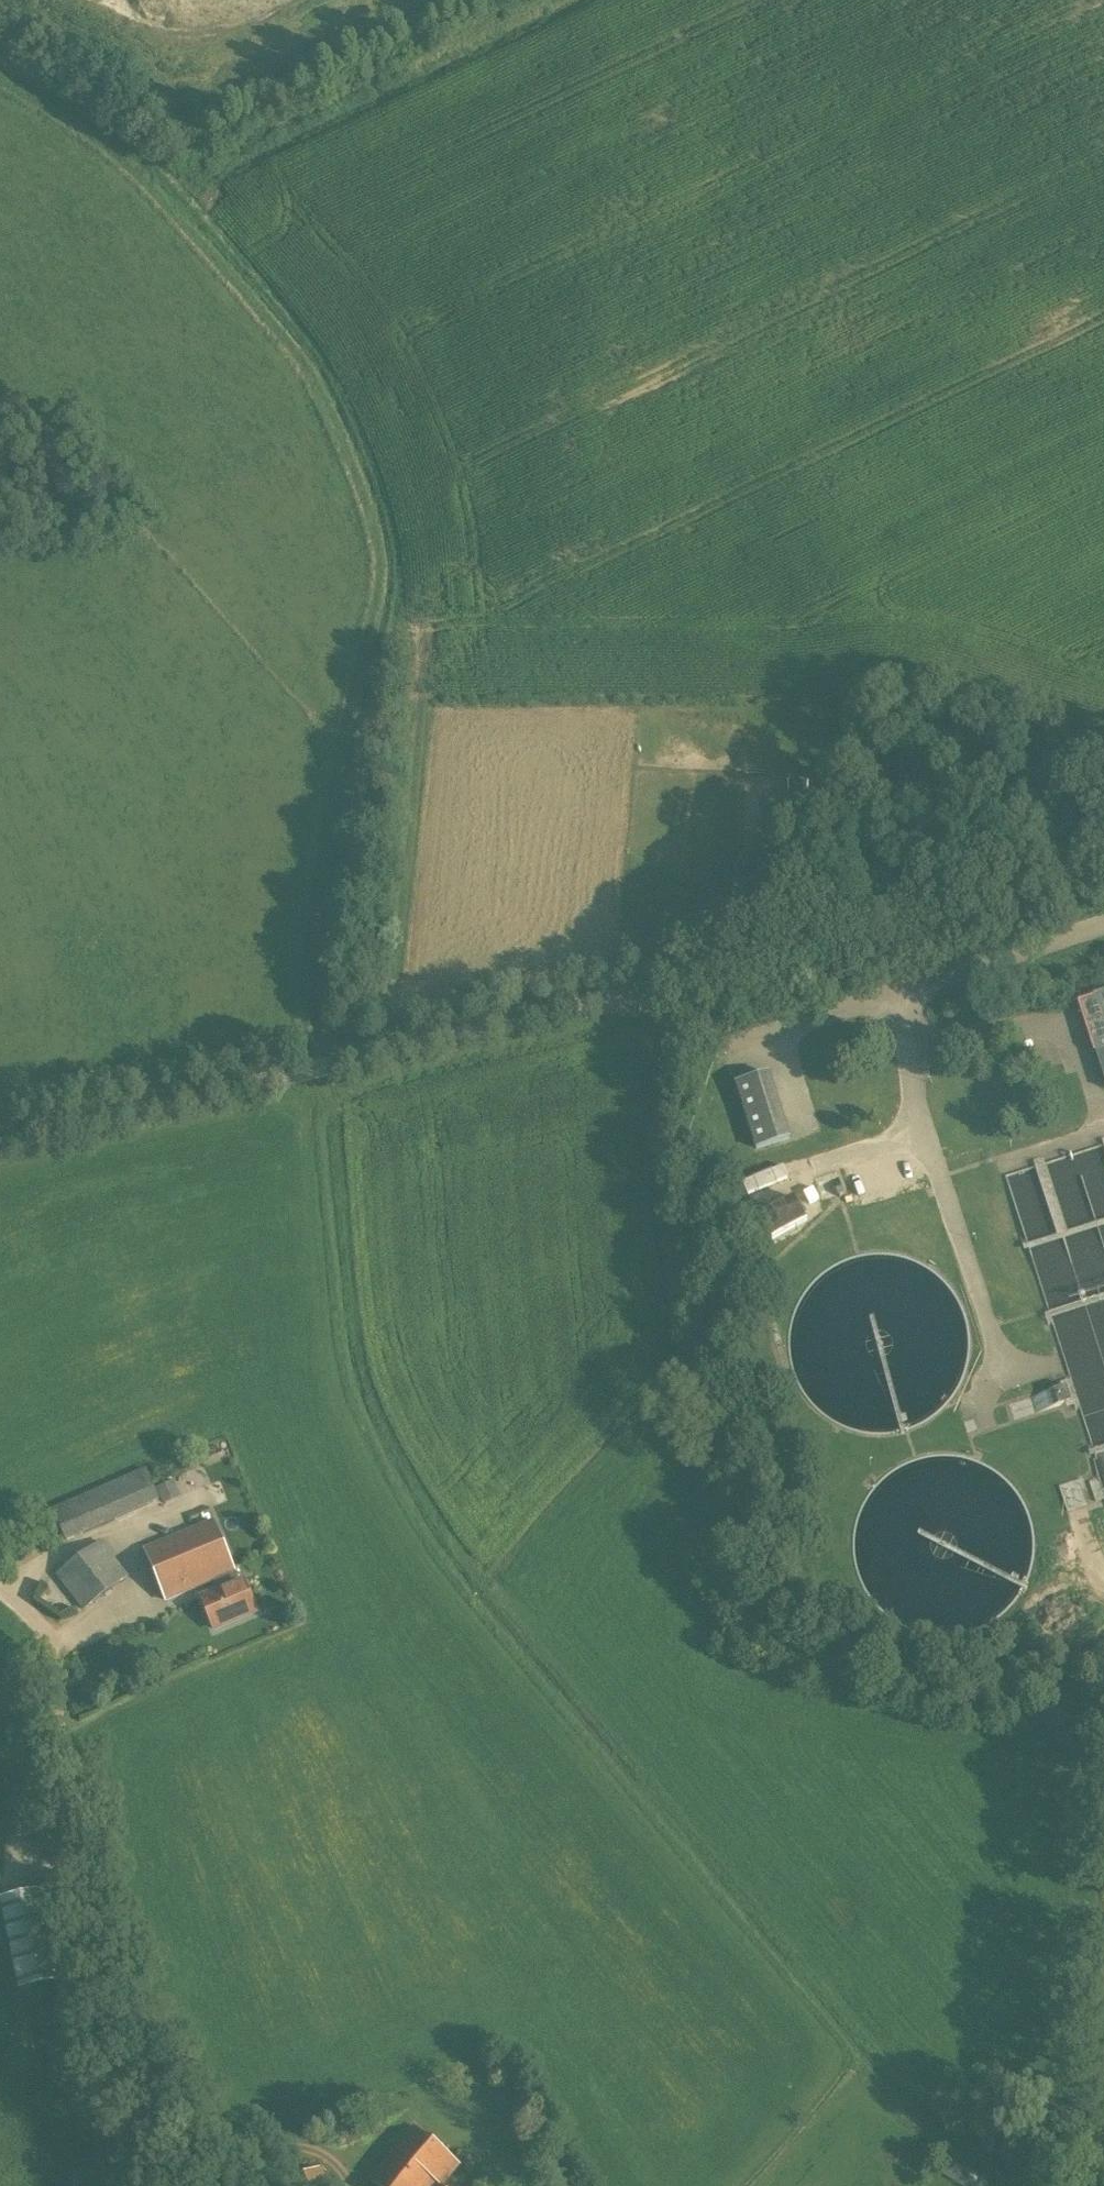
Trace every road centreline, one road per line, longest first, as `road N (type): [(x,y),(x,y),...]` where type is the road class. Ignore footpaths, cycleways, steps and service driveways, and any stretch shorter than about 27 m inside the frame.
road 1 (unclassified): [(0,1149),(676,983),(1103,847)]
road 2 (unclassified): [(0,1591),(60,1636),(76,1780),(124,2019),(153,2119),(186,2185)]

